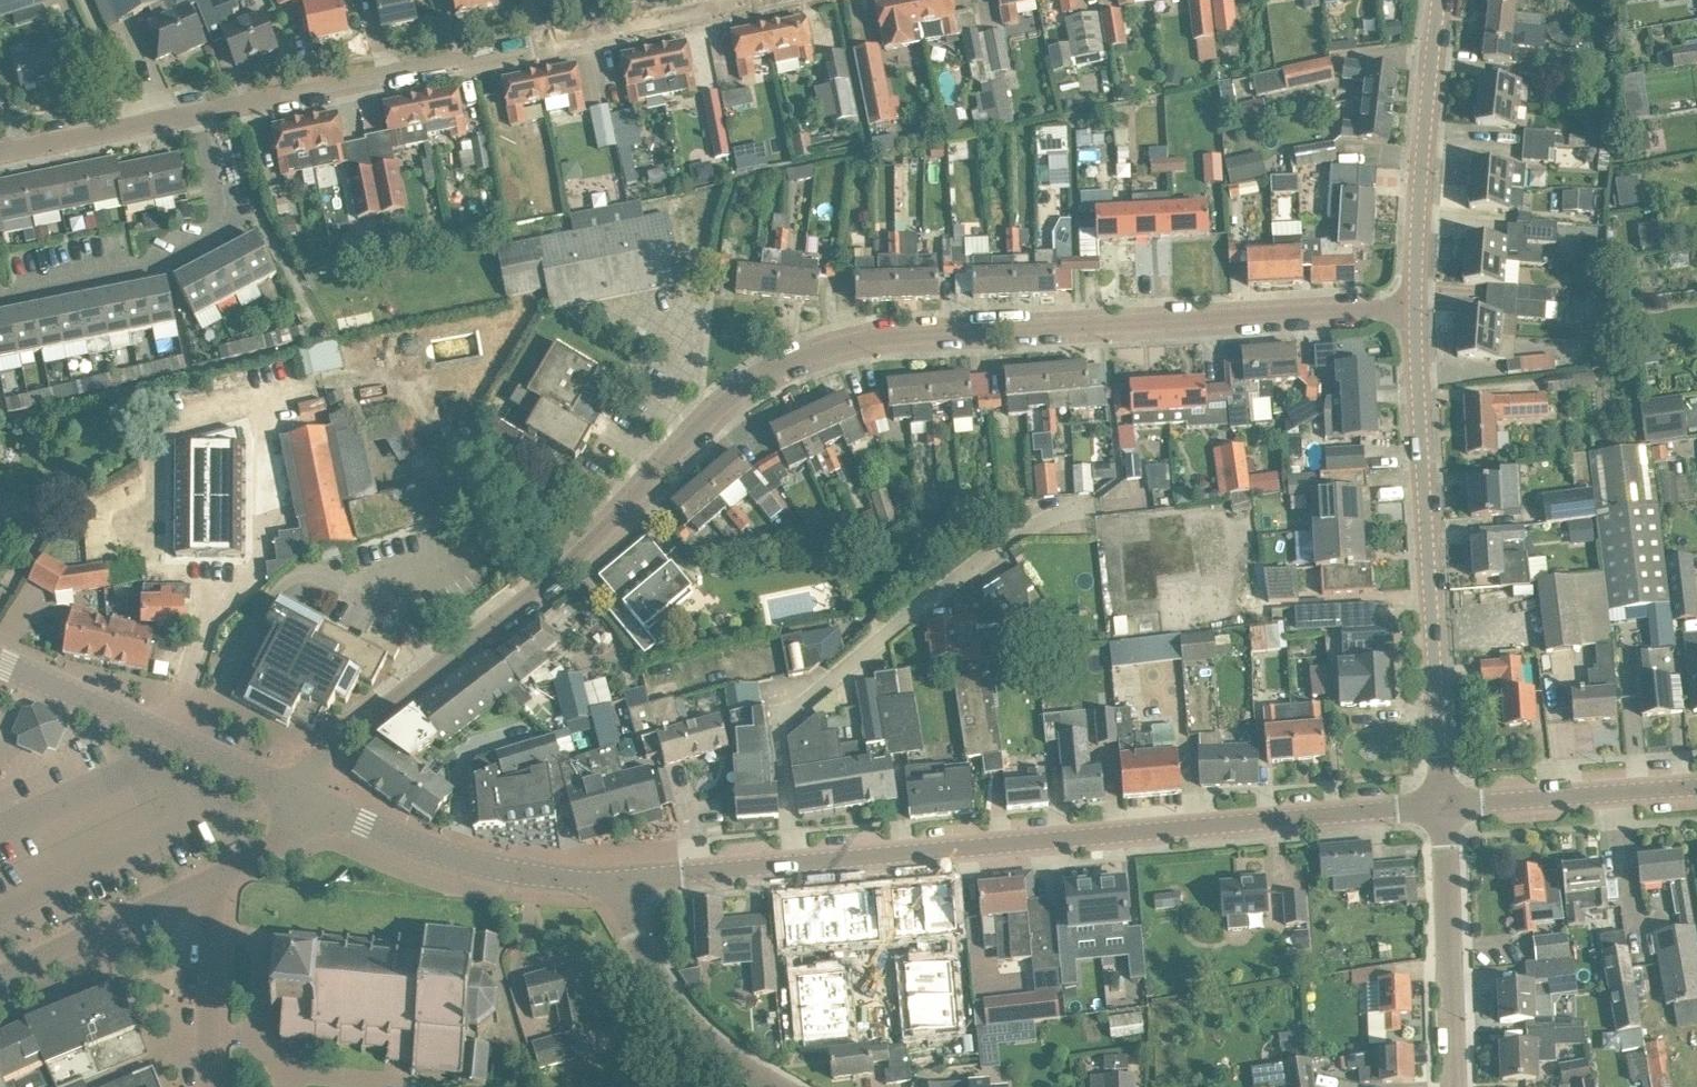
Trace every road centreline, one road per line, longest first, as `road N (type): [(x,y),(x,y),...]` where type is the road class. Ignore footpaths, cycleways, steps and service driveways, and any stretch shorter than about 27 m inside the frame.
road 1 (residential): [(303,797),(334,746),(552,579),(740,391),(802,356),(918,334),(1416,307)]
road 2 (tertiary): [(1442,804),(797,864)]
road 3 (residential): [(200,115),(753,0)]
road 4 (residential): [(797,864),(777,729),(990,529),(1089,504)]
road 5 (tertiary): [(1442,804),(1416,307)]
road 6 (tertiary): [(622,879),(539,875),(446,855),(303,797)]
road 7 (tertiary): [(303,797),(0,662)]
road 8 (residential): [(0,290),(158,250),(198,220),(210,185),(200,115)]
road 9 (tertiary): [(1416,307),(1439,0)]
road 10 (residential): [(1454,1086),(1442,804)]
road 11 (residential): [(782,1086),(711,1042),(678,1010),(635,936),(622,879)]
road 12 (tertiary): [(1696,787),(1442,804)]
road 13 (unclassified): [(0,978),(205,885)]
road 14 (residential): [(0,157),(200,115)]
road 15 (tertiary): [(214,1086),(215,907),(205,885)]
road 16 (tertiary): [(797,864),(622,879)]
road 17 (tertiary): [(205,885),(278,847),(303,797)]

